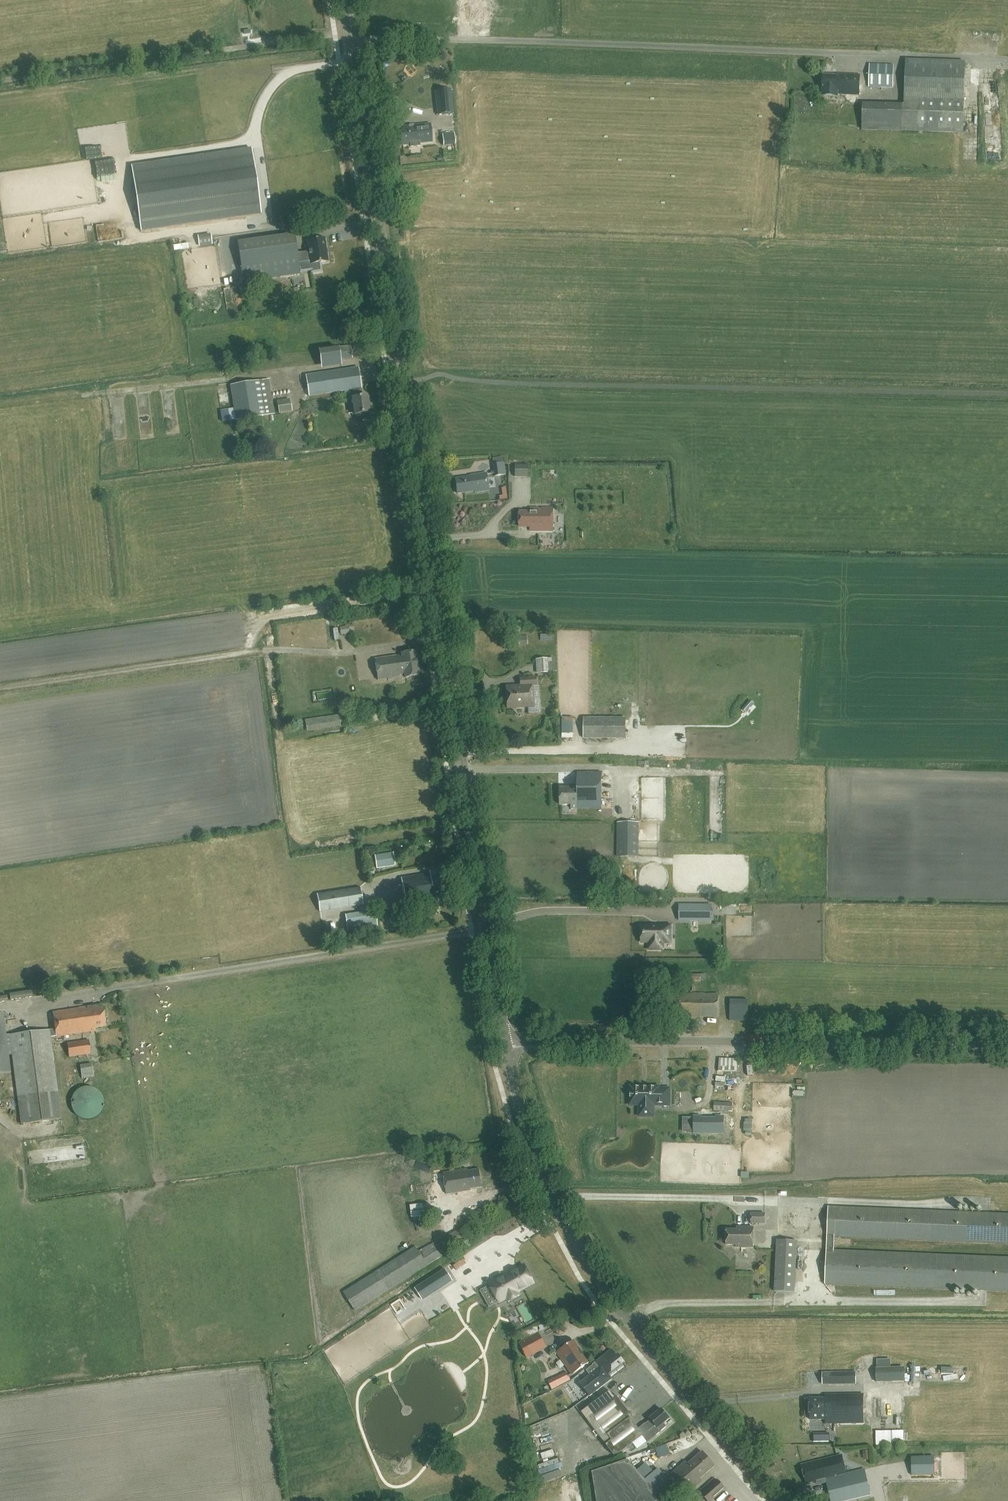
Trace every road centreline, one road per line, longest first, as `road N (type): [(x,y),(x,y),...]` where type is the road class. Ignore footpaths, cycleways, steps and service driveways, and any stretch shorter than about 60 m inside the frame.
road 1 (tertiary): [(507,1044),(351,37)]
road 2 (unclassified): [(900,56),(351,37)]
road 3 (tertiary): [(779,1500),(631,1321),(585,1252),(541,1163),(507,1044)]
road 4 (unclassified): [(1007,1042),(507,1044)]
road 5 (track): [(0,1004),(487,930)]
road 6 (track): [(437,591),(267,615),(253,630),(251,650),(0,683)]
road 7 (unclassified): [(0,81),(351,37)]

